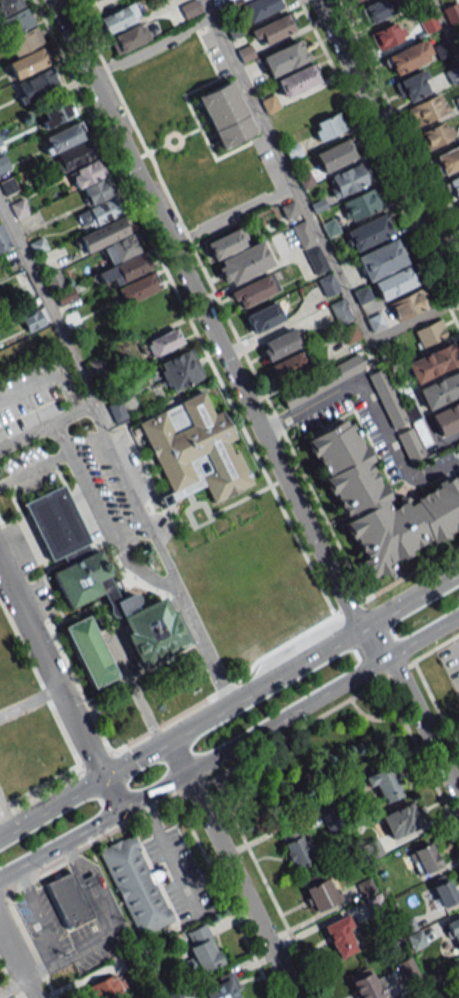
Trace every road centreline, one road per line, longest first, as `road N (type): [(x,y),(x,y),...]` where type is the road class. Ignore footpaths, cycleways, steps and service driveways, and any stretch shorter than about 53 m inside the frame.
road 1 (residential): [(365,627),(51,0)]
road 2 (residential): [(458,294),(316,0)]
road 3 (secondary): [(122,811),(387,654)]
road 4 (secondary): [(365,627),(101,774)]
road 5 (residential): [(294,997),(166,737)]
road 6 (residential): [(101,774),(0,571)]
road 7 (residential): [(458,796),(387,654)]
road 8 (secondary): [(0,878),(122,811)]

